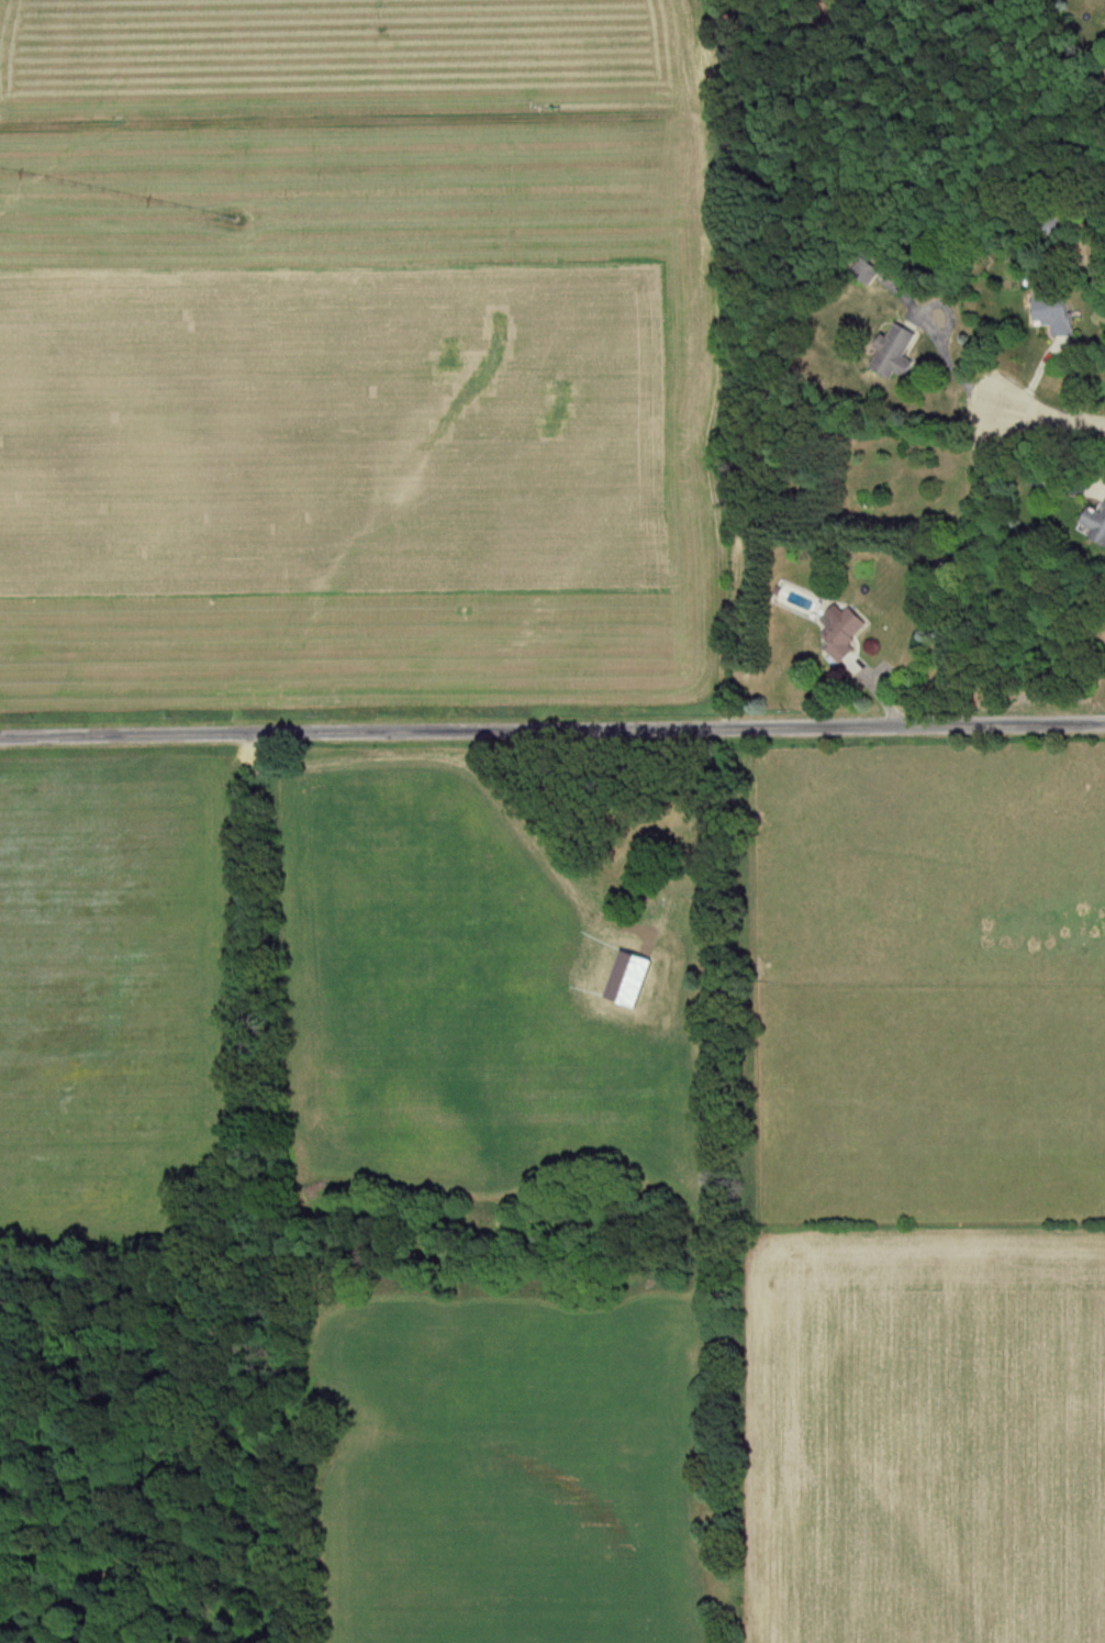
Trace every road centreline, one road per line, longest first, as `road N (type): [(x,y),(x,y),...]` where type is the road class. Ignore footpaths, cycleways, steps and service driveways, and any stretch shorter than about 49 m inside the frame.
road 1 (residential): [(0,741),(1104,728)]

